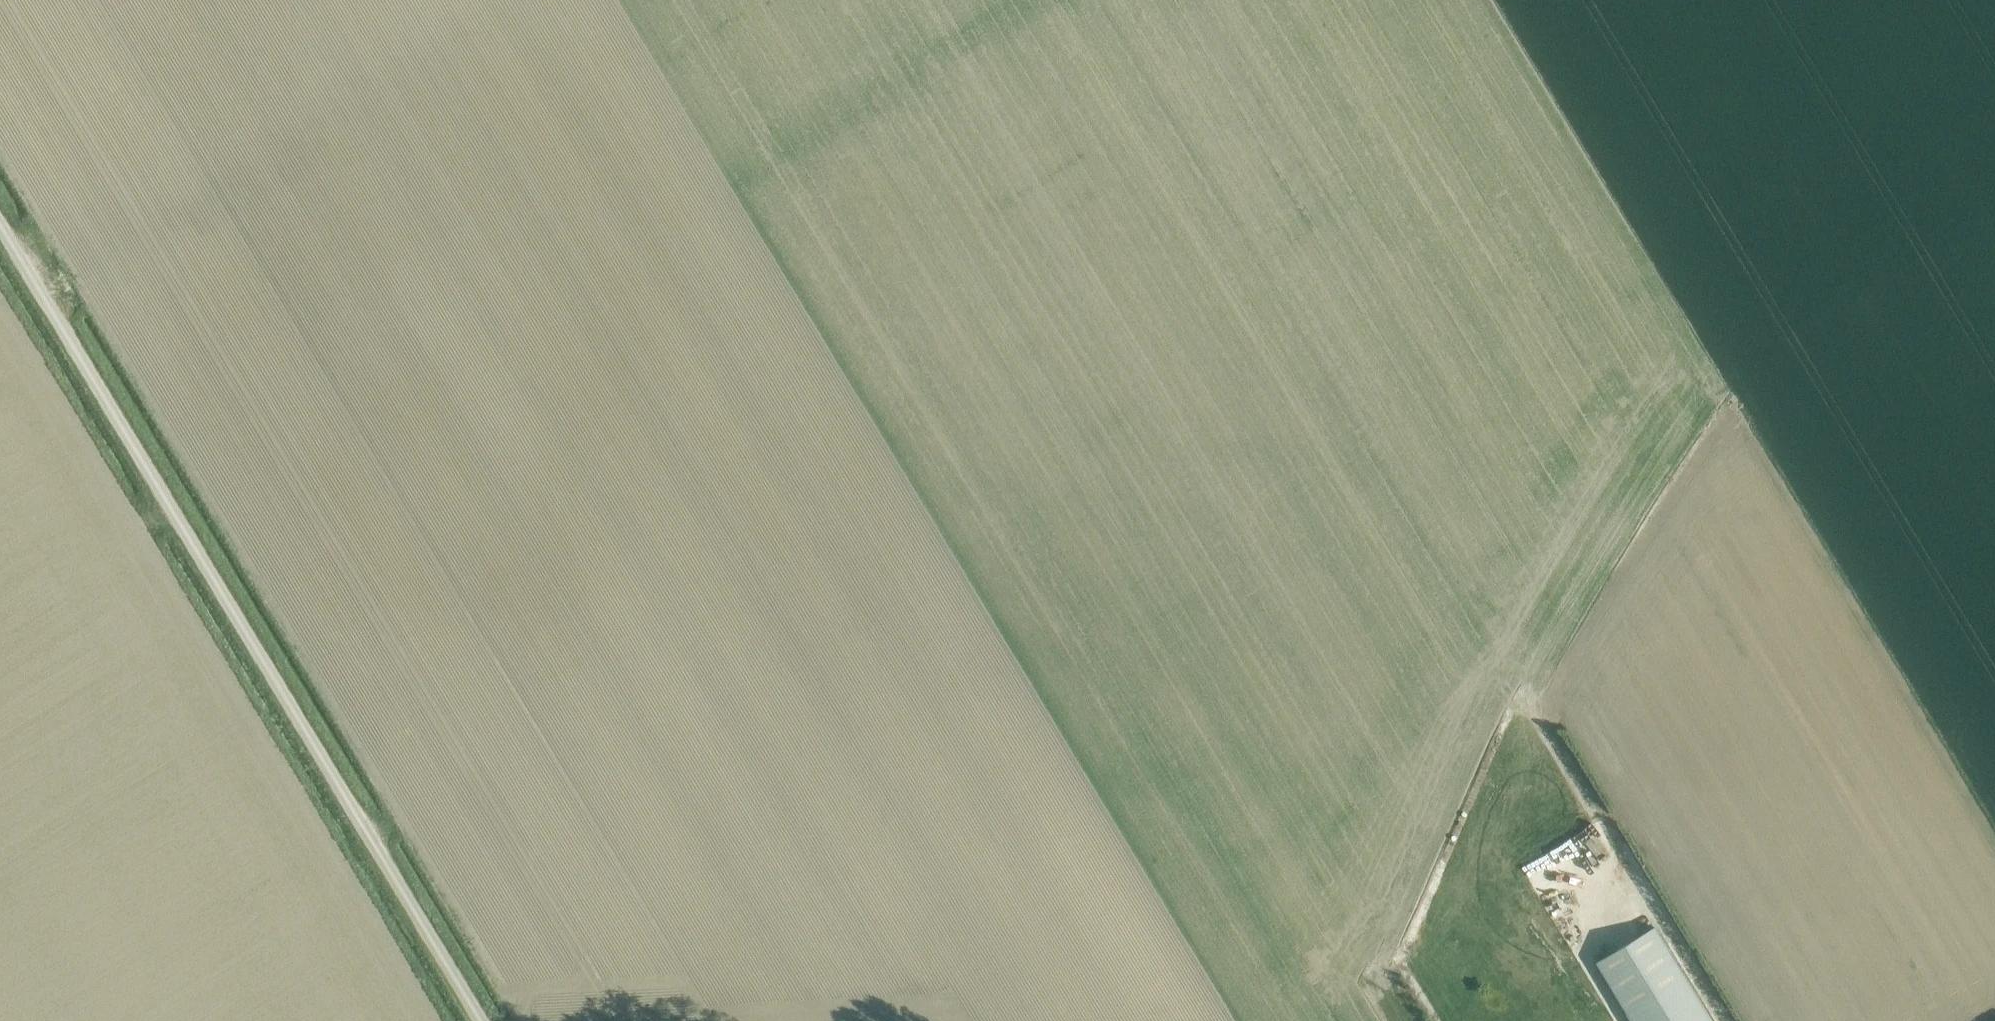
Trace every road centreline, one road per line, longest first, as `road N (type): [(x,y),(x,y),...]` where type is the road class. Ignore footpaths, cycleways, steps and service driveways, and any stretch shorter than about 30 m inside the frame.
road 1 (unclassified): [(479,1020),(0,229)]

